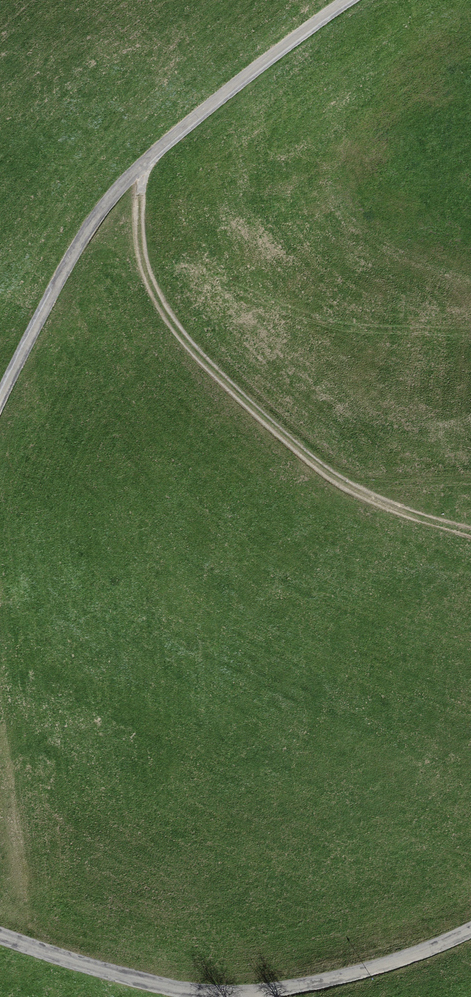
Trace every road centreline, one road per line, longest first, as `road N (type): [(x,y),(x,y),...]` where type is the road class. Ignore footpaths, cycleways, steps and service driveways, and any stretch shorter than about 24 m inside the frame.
road 1 (unclassified): [(0,409),(64,275),(123,181),(210,106),(358,0)]
road 2 (track): [(138,168),(160,308),(335,481),(470,542)]
road 3 (unclassified): [(0,936),(166,990),(260,990),(372,968),(470,927)]

